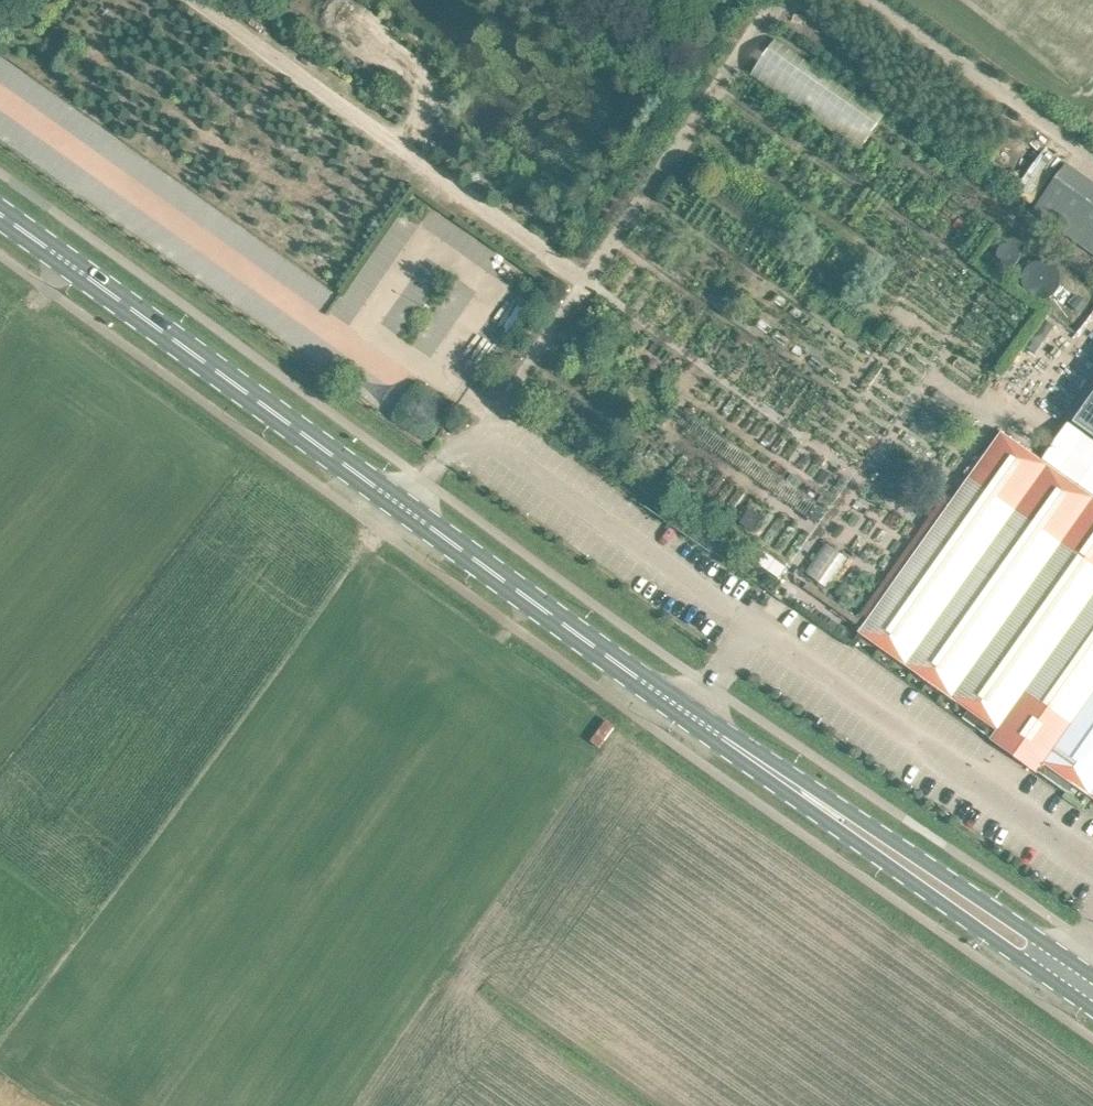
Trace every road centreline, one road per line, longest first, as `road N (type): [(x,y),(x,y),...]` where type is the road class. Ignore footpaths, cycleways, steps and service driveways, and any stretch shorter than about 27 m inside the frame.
road 1 (primary): [(811,799),(0,222)]
road 2 (primary): [(811,799),(842,832),(1092,1009)]
road 3 (primary): [(1092,974),(857,815),(811,799)]

